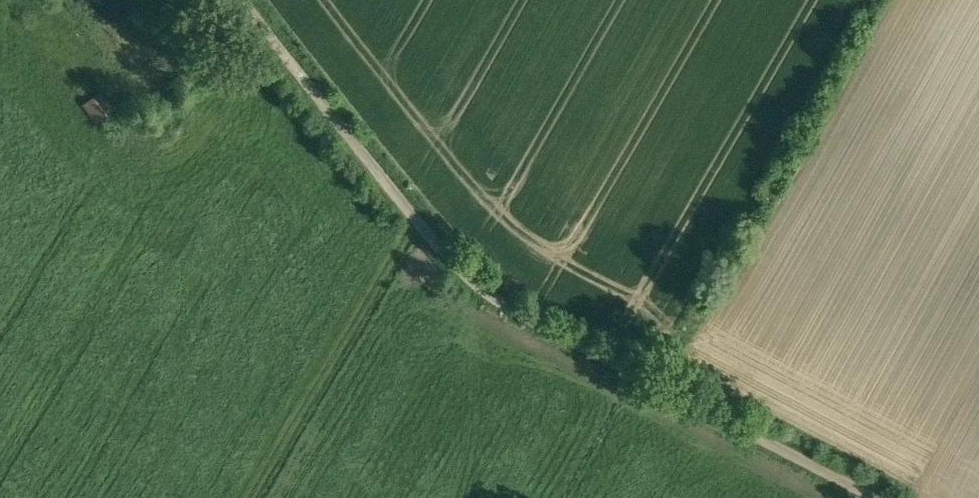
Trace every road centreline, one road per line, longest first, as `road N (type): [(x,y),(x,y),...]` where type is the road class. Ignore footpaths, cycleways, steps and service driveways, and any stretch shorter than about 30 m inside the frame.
road 1 (unclassified): [(239,0),(486,295),(874,497)]

